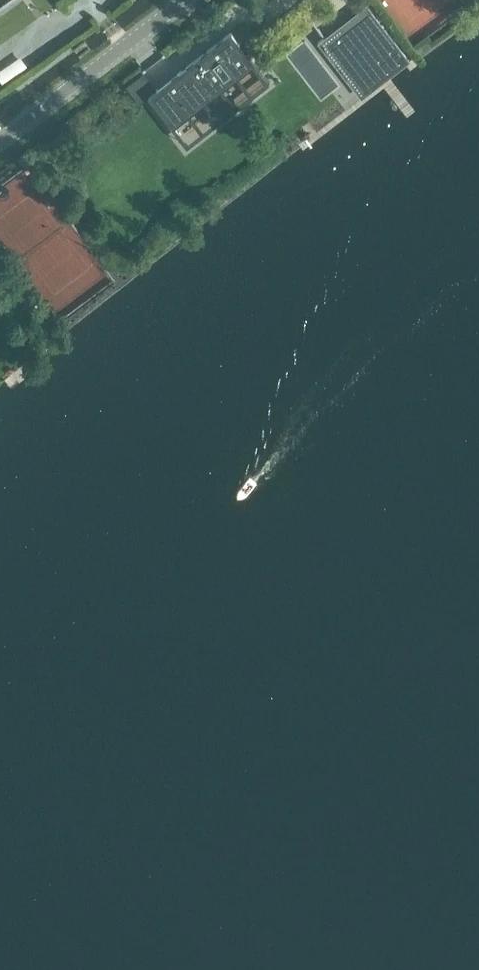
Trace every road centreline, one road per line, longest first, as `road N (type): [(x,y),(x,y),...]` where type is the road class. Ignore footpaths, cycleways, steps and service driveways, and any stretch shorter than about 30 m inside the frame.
road 1 (residential): [(0,141),(184,0)]

